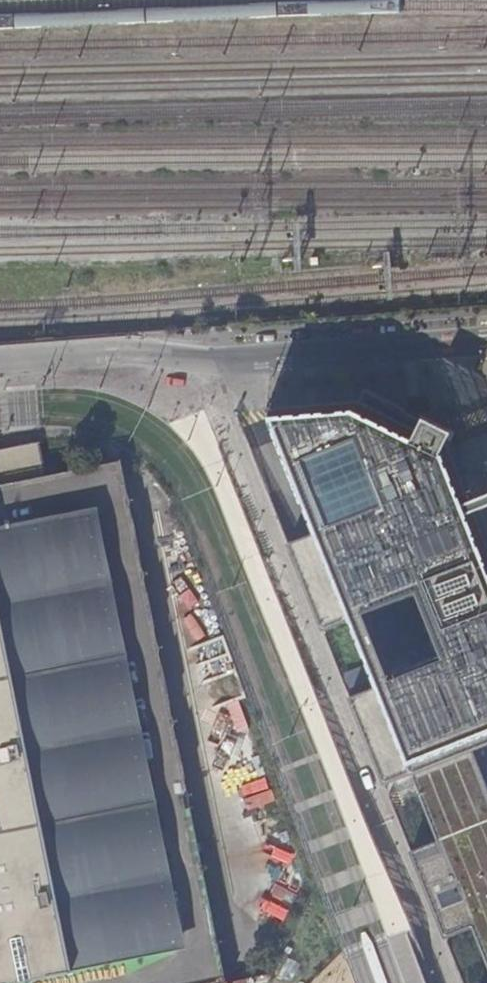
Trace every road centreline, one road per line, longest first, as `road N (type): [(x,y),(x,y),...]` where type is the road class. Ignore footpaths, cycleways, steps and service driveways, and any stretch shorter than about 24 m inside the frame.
road 1 (residential): [(171,358),(486,342)]
road 2 (residential): [(171,358),(0,362)]

